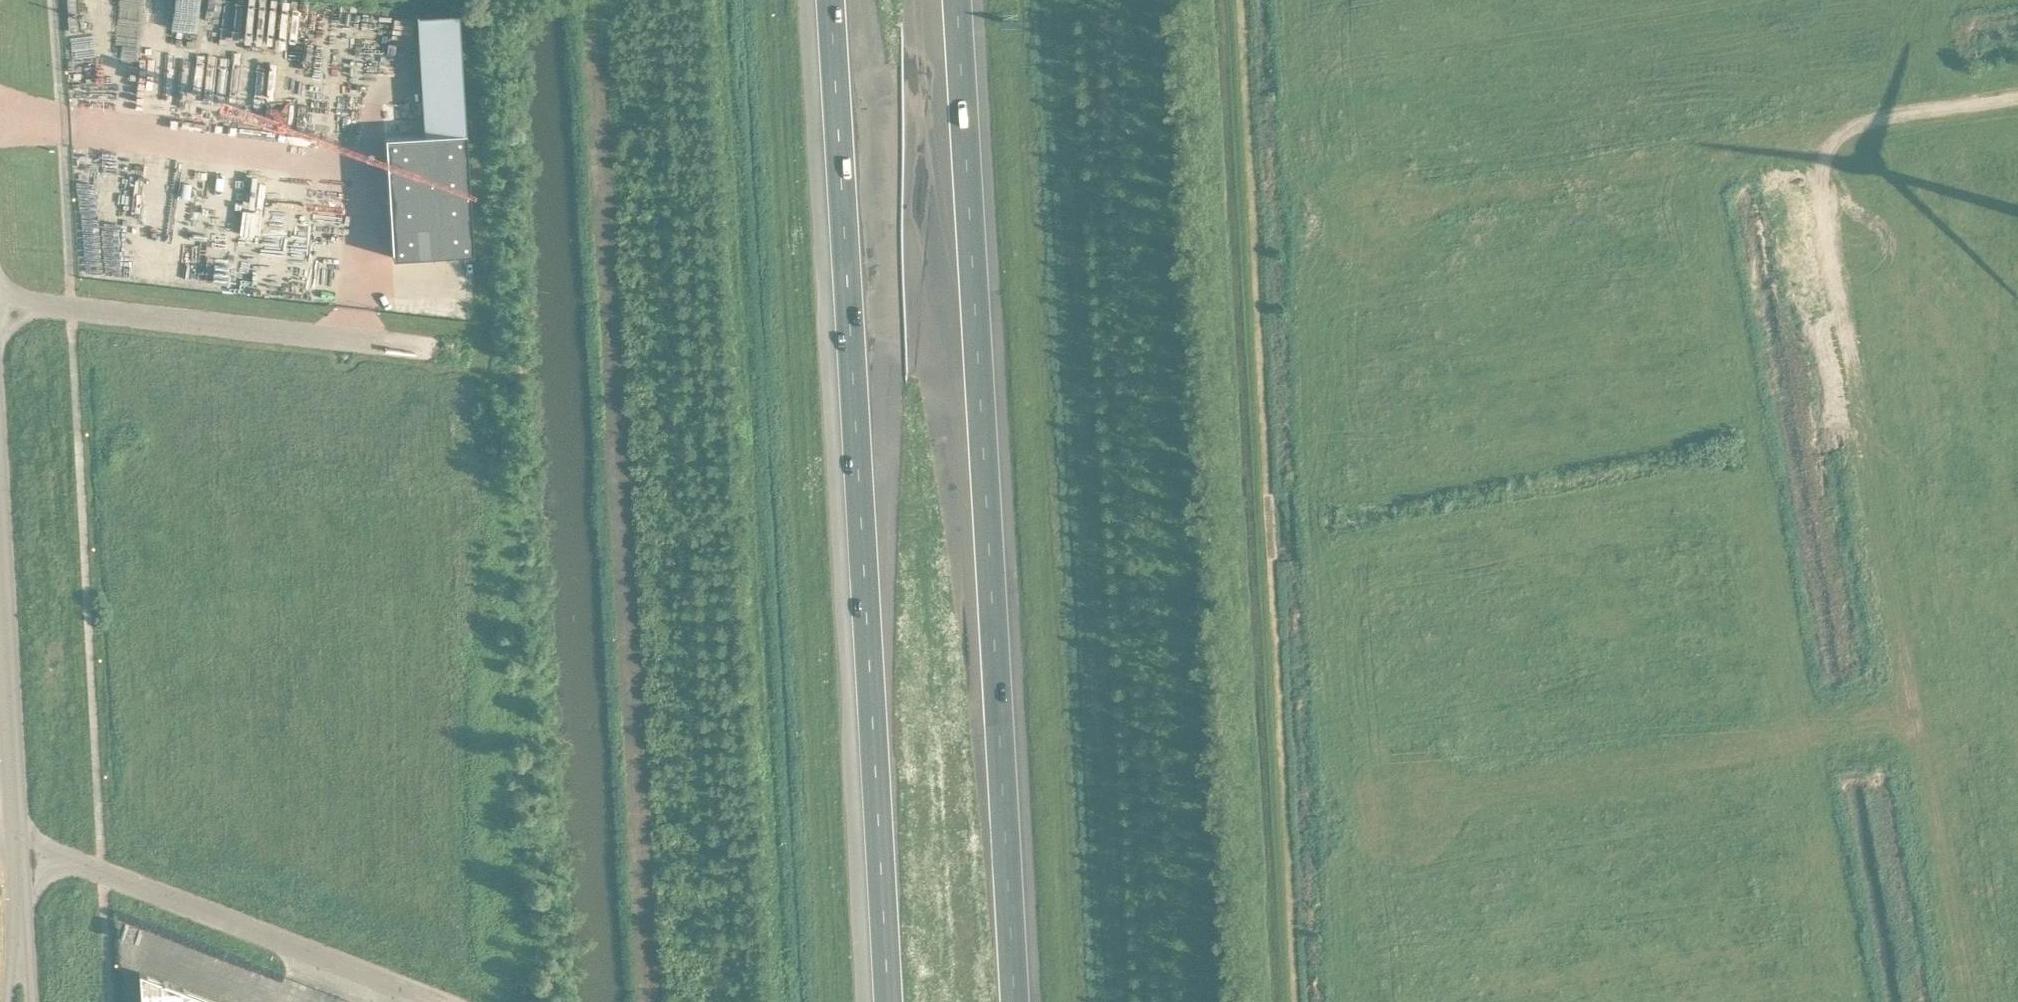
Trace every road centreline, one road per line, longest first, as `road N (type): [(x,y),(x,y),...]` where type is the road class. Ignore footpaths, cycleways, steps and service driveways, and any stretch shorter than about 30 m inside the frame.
road 1 (motorway): [(830,0),(890,1001)]
road 2 (motorway): [(1015,1001),(956,0)]
road 3 (unclassified): [(0,307),(460,358)]
road 4 (unclassified): [(14,844),(424,1001)]
road 5 (unclassified): [(14,844),(0,590)]

